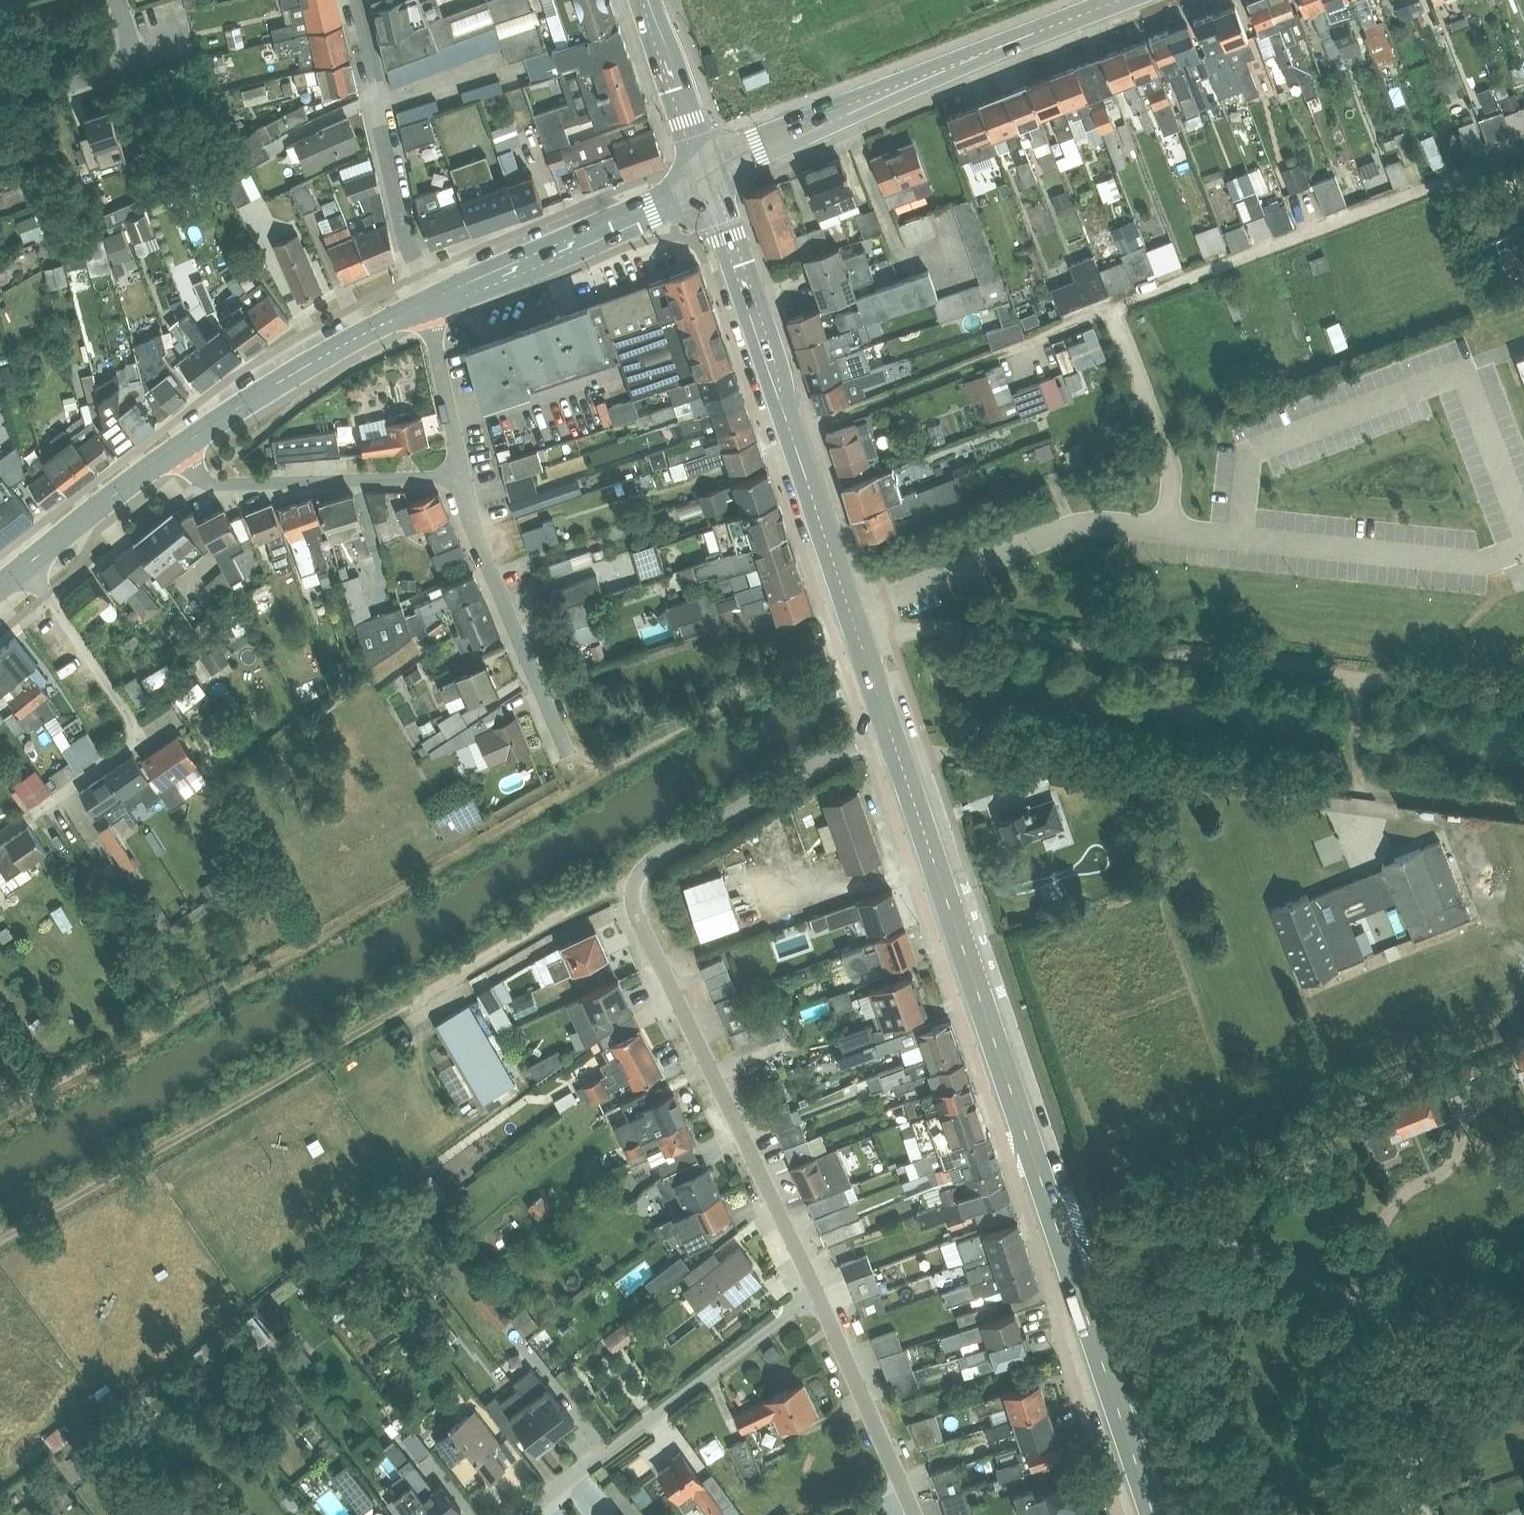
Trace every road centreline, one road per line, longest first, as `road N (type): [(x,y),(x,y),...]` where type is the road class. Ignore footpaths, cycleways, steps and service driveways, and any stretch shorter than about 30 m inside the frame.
road 1 (primary): [(1154,1514),(892,733)]
road 2 (unclassified): [(858,635),(948,627),(1353,680)]
road 3 (primary): [(858,635),(705,176)]
road 4 (residential): [(632,888),(818,1296)]
road 5 (residential): [(538,1514),(818,1296)]
road 6 (unclassified): [(26,571),(140,737),(26,820)]
road 7 (residential): [(424,303),(356,0)]
road 8 (secondary): [(424,303),(655,211),(705,176)]
road 9 (residential): [(632,888),(855,745),(892,733)]
road 10 (residential): [(461,481),(206,487),(174,459)]
road 11 (secondary): [(424,303),(293,372),(174,459)]
road 12 (residential): [(461,481),(571,751)]
road 13 (secondary): [(1125,0),(857,105)]
road 14 (residential): [(818,1296),(913,1514)]
road 15 (primary): [(705,176),(646,0)]
road 16 (secondary): [(174,459),(26,571)]
road 17 (residential): [(424,303),(461,481)]
road 18 (unclassified): [(1353,680),(1523,699)]
road 19 (secondary): [(705,176),(857,105)]
road 20 (residential): [(117,0),(137,62),(73,83)]
road 21 (unclassified): [(1358,805),(1353,680)]

